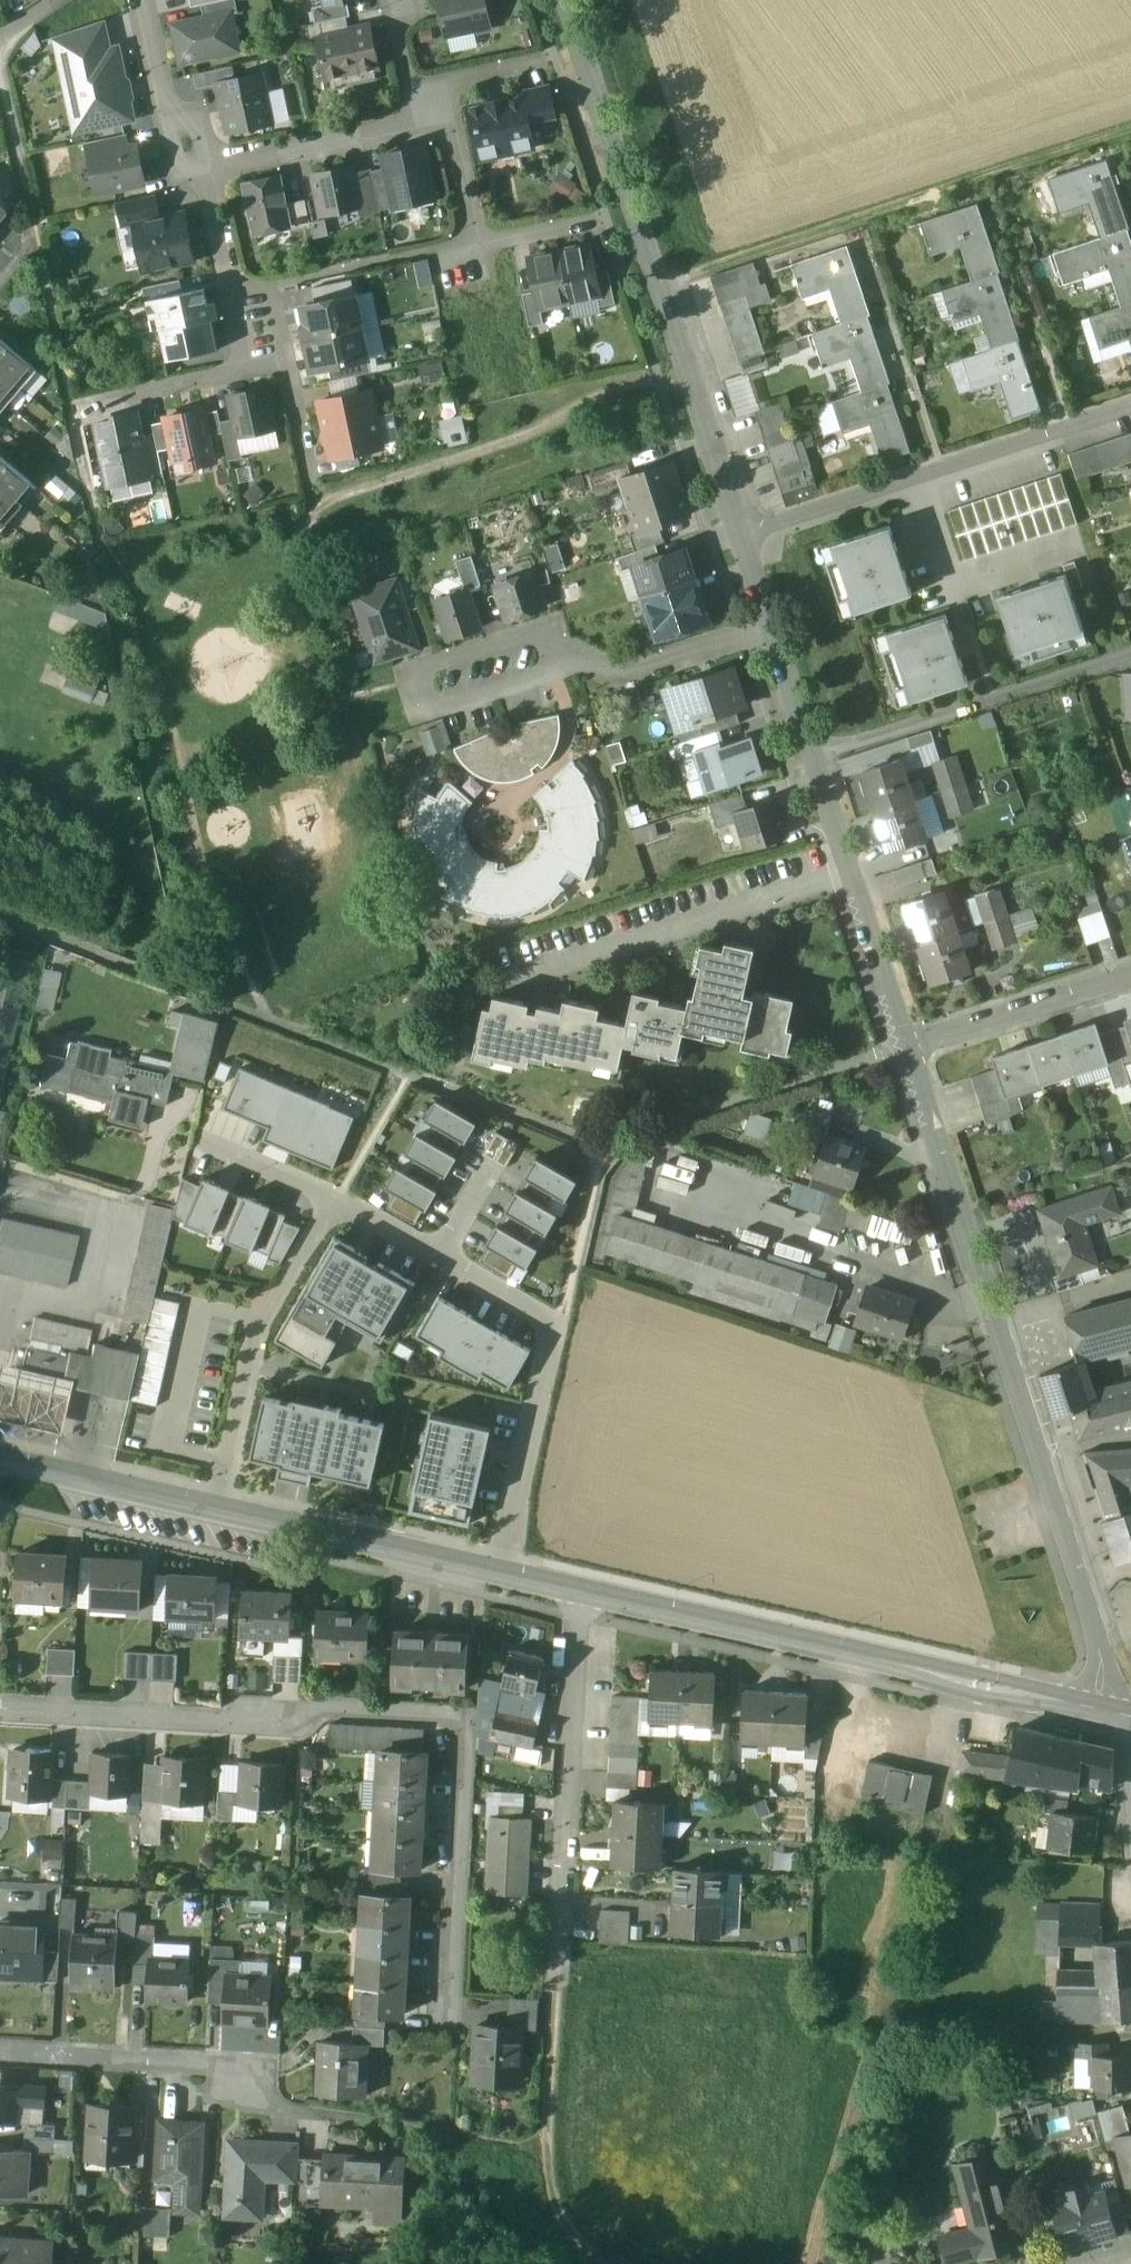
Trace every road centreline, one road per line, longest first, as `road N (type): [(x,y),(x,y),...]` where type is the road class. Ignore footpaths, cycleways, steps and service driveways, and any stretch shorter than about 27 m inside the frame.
road 1 (tertiary): [(1,1458),(1111,1710)]
road 2 (tertiary): [(907,1045),(1111,1710)]
road 3 (tertiary): [(568,0),(743,534)]
road 4 (track): [(659,283),(1130,131)]
road 5 (tertiary): [(771,628),(907,1045)]
road 6 (residential): [(1130,408),(743,534)]
road 7 (residential): [(0,2048),(241,2063),(240,2085)]
road 8 (residential): [(595,657),(539,627),(407,670),(418,715)]
road 9 (residential): [(907,1045),(1130,973)]
road 10 (residential): [(211,169),(416,126)]
road 11 (residential): [(771,628),(604,680),(595,657)]
road 12 (residential): [(418,715),(595,657)]
road 13 (residential): [(456,120),(490,282)]
road 14 (residential): [(141,0),(170,127)]
road 15 (residential): [(211,169),(239,295)]
road 16 (residential): [(286,355),(312,474)]

